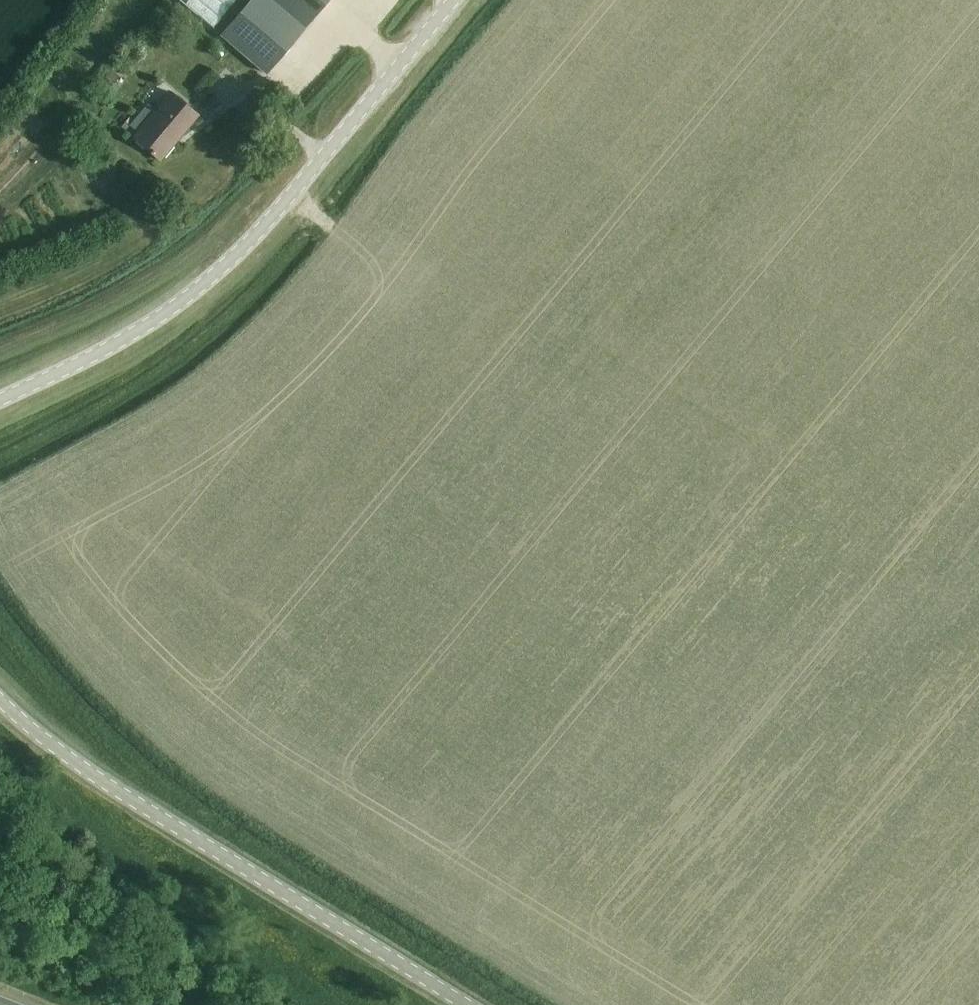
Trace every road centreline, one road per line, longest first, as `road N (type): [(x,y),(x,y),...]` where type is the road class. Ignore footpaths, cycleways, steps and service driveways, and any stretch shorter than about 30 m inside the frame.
road 1 (unclassified): [(0,402),(106,350),(232,261),(452,0)]
road 2 (unclassified): [(466,1004),(57,752),(0,692)]

